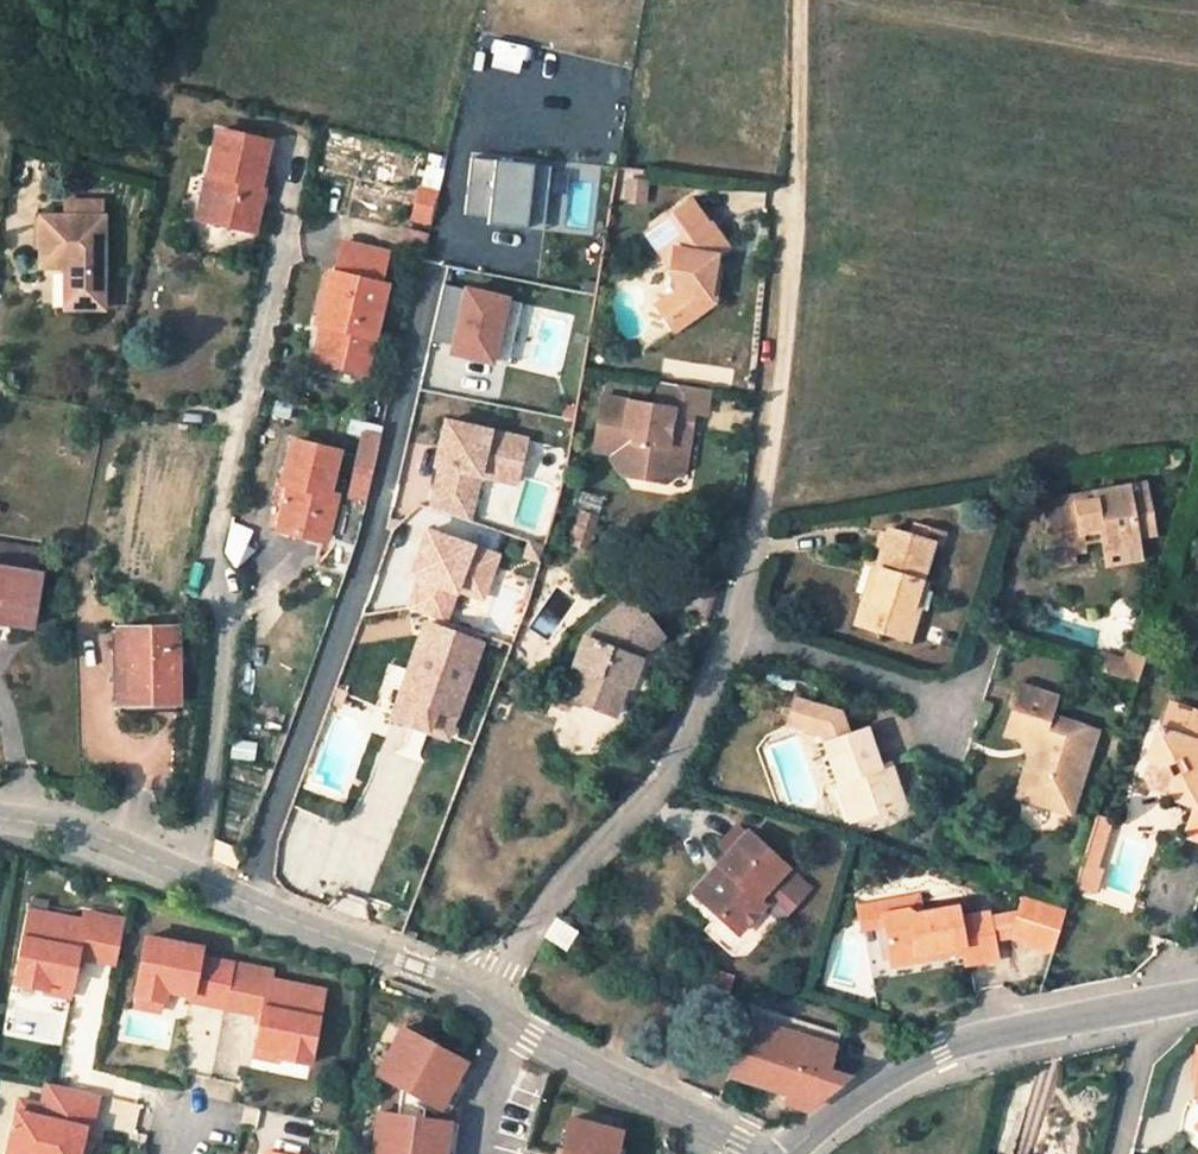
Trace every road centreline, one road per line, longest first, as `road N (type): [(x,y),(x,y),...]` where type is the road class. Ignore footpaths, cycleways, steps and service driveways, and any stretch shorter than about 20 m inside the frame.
road 1 (residential): [(287,225),(205,553),(227,607),(191,886)]
road 2 (residential): [(734,635),(643,806),(473,999)]
road 3 (residential): [(785,1153),(886,1082),(993,1036),(1197,998)]
road 4 (residential): [(790,216),(778,397),(734,635)]
road 5 (unclassified): [(473,999),(757,1153)]
road 6 (unclassified): [(191,886),(373,950),(473,999)]
road 7 (residential): [(734,635),(952,703)]
road 8 (track): [(795,0),(790,216)]
road 9 (unclassified): [(0,818),(191,886)]

